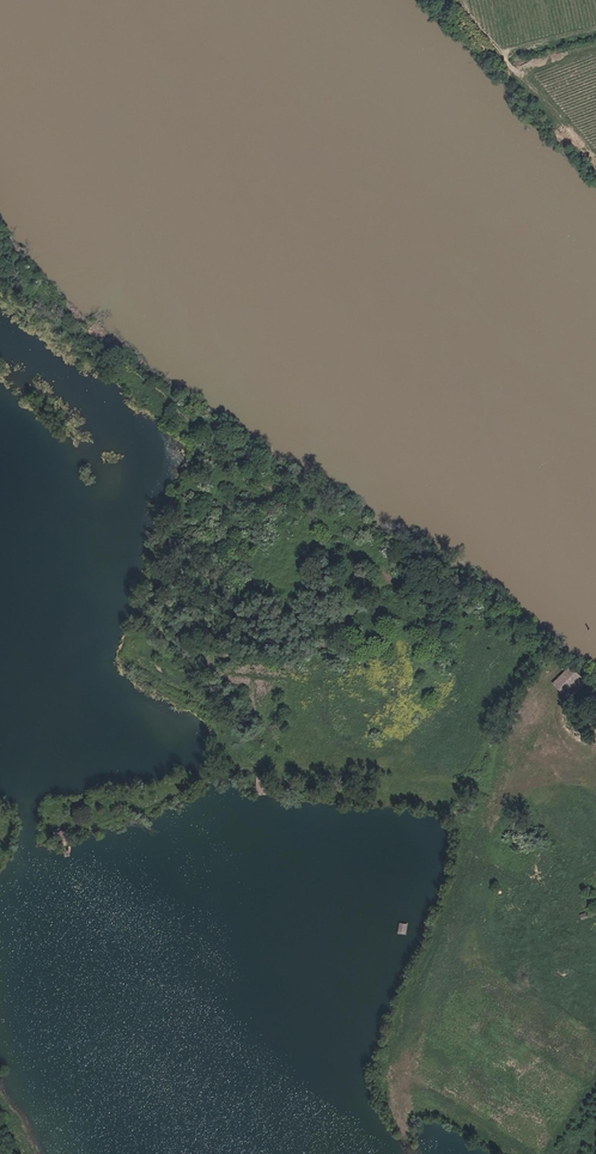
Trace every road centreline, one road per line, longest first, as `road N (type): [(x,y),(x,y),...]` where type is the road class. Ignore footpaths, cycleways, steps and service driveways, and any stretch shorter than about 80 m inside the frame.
road 1 (track): [(595,785),(582,780),(510,798),(457,783),(251,766),(64,821)]

